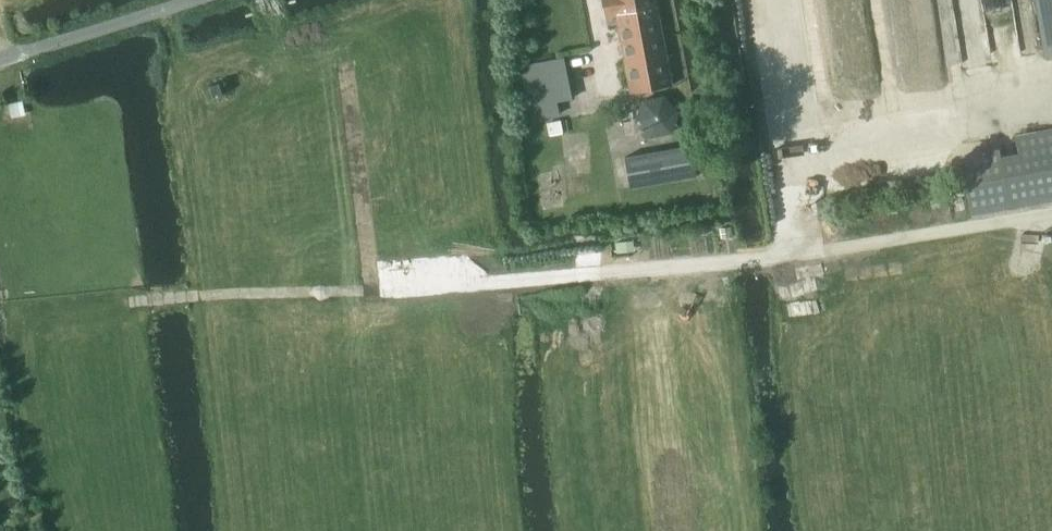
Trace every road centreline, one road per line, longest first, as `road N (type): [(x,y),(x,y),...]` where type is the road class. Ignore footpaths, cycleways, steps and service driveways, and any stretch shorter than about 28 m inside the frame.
road 1 (track): [(1051,216),(790,262),(481,288),(134,304)]
road 2 (residential): [(0,57),(192,0)]

